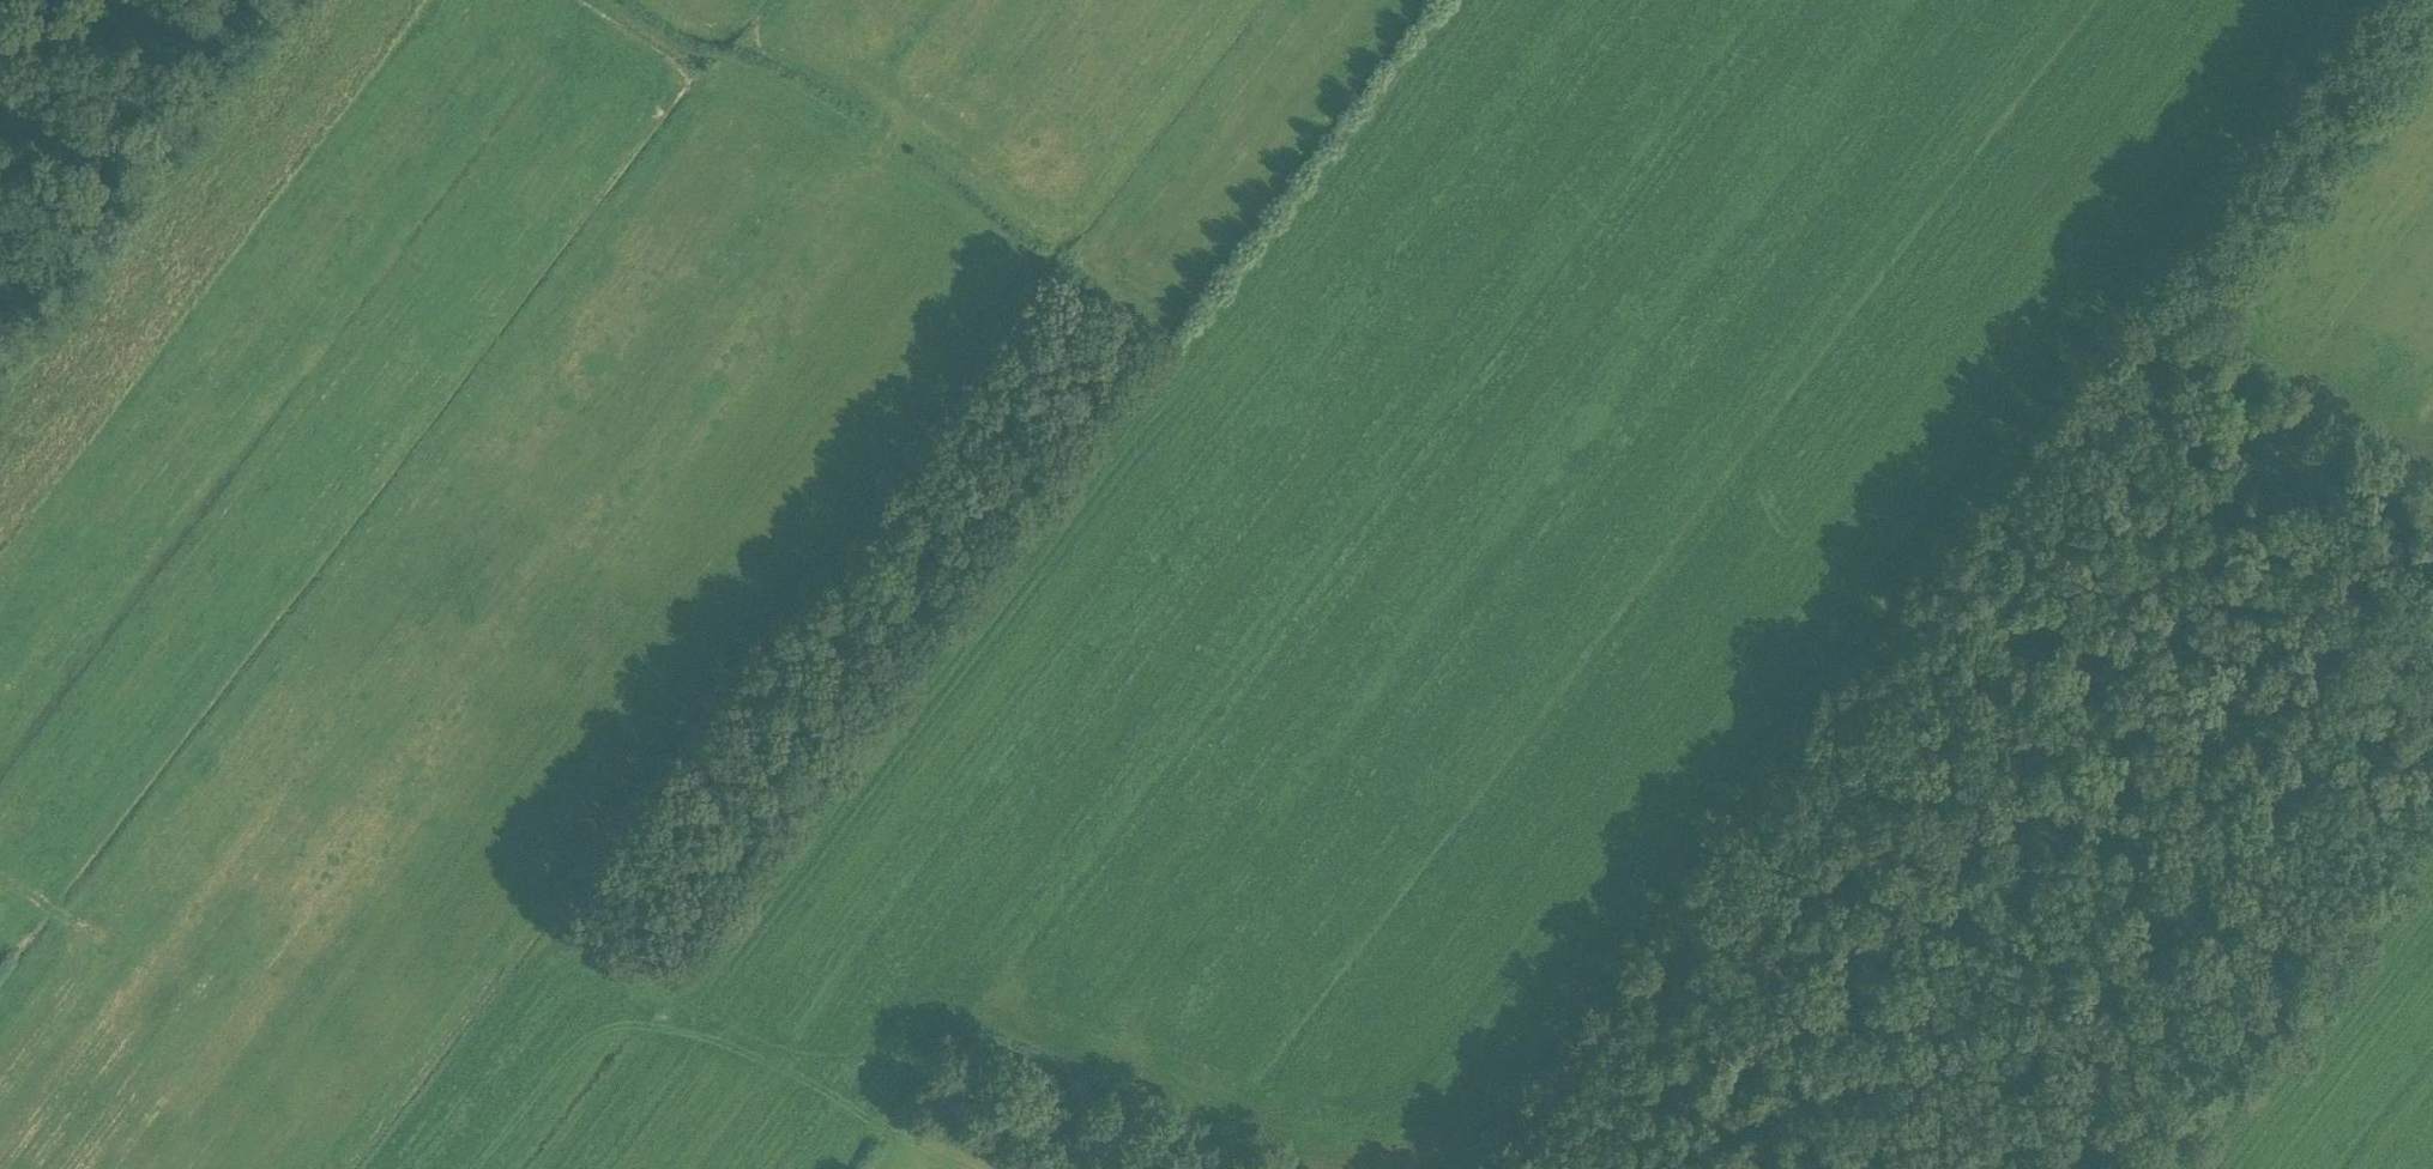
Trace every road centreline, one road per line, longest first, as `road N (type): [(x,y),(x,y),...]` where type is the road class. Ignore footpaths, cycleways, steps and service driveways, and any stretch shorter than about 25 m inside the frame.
road 1 (track): [(1502,1168),(2403,0)]
road 2 (track): [(2149,332),(2432,535)]
road 3 (track): [(1117,1168),(978,1100),(924,1055)]

